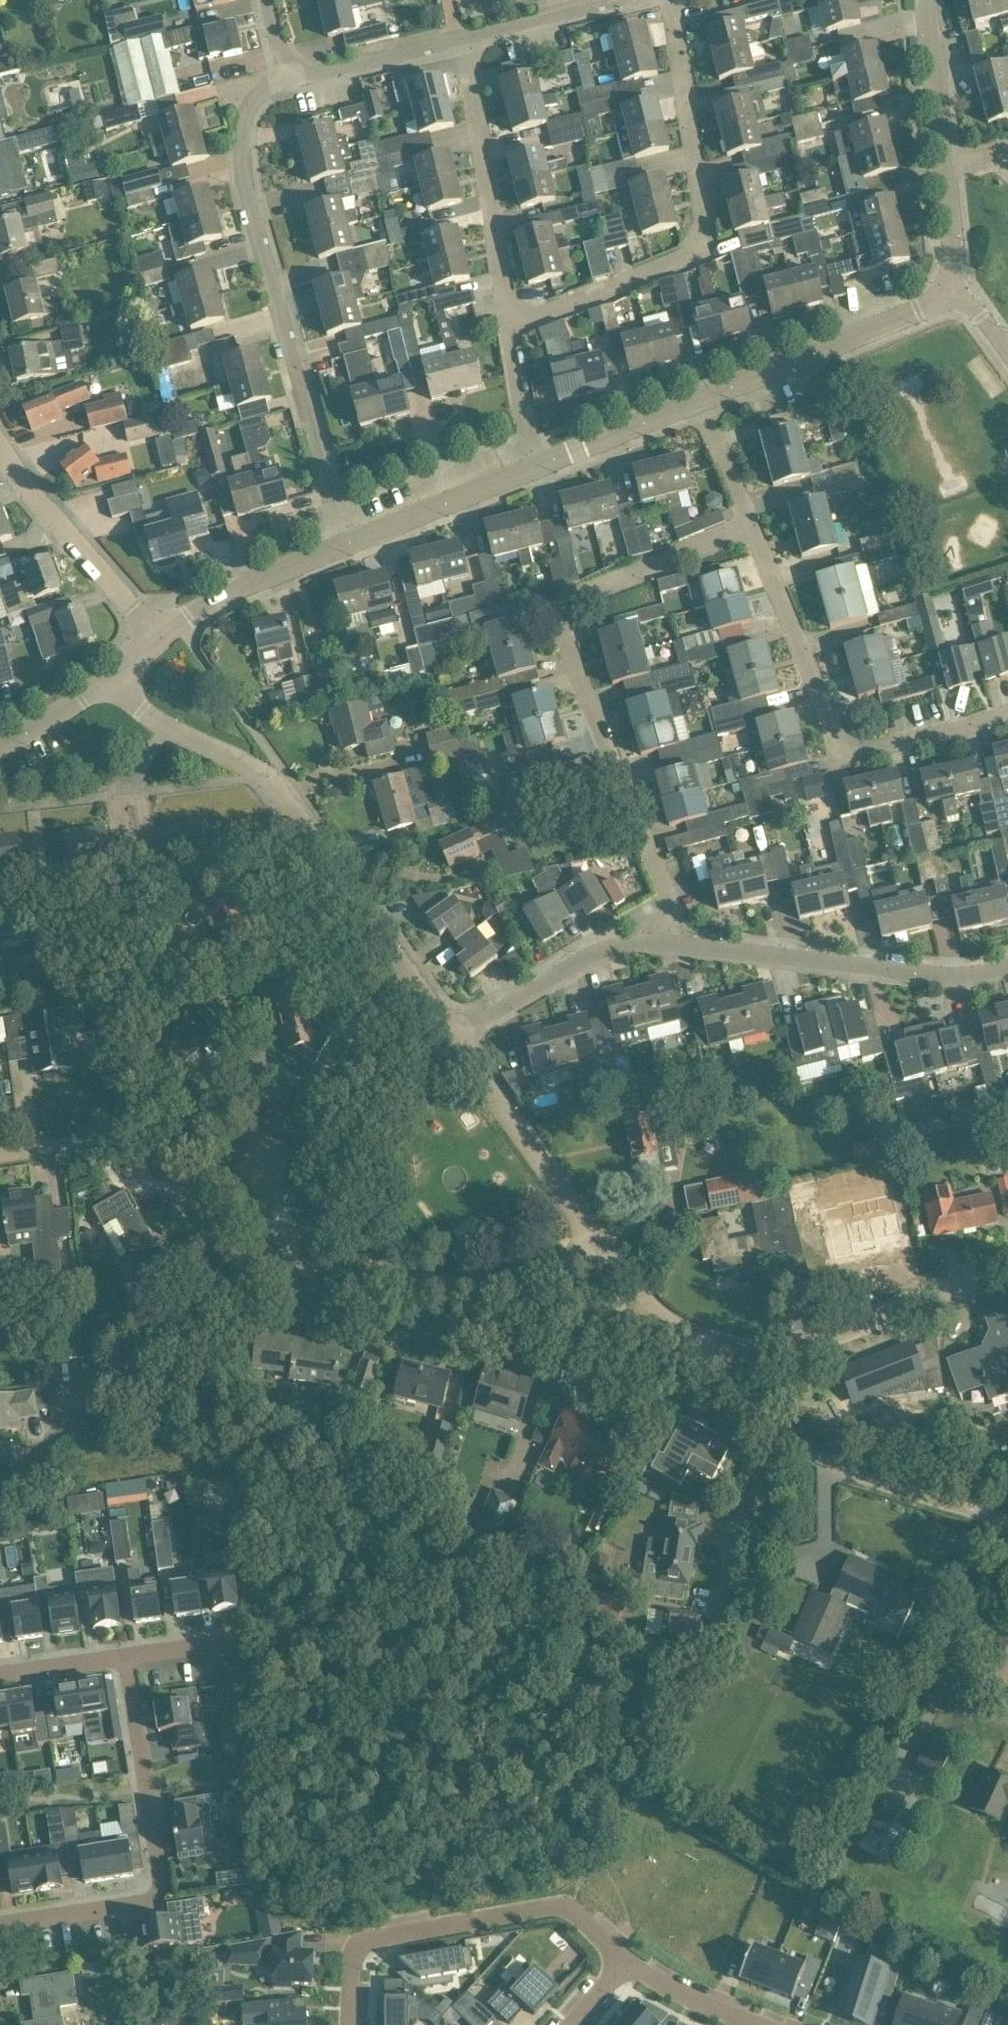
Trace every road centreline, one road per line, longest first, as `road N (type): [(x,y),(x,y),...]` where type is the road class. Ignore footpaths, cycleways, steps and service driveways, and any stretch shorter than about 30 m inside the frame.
road 1 (residential): [(601,1242),(576,1269),(537,1287),(365,1261),(252,1277),(151,1151),(110,1142),(0,1150)]
road 2 (residential): [(669,944),(564,631),(575,597),(749,527)]
road 3 (residential): [(459,1035),(271,777),(143,711),(113,679)]
road 4 (residential): [(352,543),(242,171),(242,128),(255,100),(288,82)]
road 5 (residential): [(509,319),(684,256),(698,244),(703,215),(669,0)]
road 6 (residential): [(749,527),(844,747),(864,752),(1007,710)]
road 7 (residential): [(0,1929),(134,1907),(150,1903),(159,1889),(126,1659)]
road 8 (residential): [(630,1961),(576,1917),(546,1910),(382,1942),(358,1959),(356,2024)]
road 9 (residential): [(1007,1516),(840,1464),(736,1382),(721,1347)]
road 10 (residential): [(669,944),(946,976),(1007,966)]
road 11 (residential): [(721,1347),(767,1350),(848,1335),(1007,1273)]
road 12 (residential): [(695,402),(959,293)]
road 13 (residential): [(509,319),(465,42)]
road 14 (residential): [(601,1242),(459,1035)]
road 15 (residential): [(163,641),(0,453)]
road 16 (residential): [(459,1035),(620,945),(669,944)]
road 17 (residential): [(163,641),(217,601),(352,543)]
road 18 (residential): [(352,543),(539,463)]
road 19 (residential): [(288,82),(465,42)]
road 20 (residential): [(539,463),(695,402)]
road 21 (residential): [(721,1347),(648,1314),(601,1242)]
road 22 (residential): [(465,42),(624,0)]
road 23 (residential): [(947,163),(928,0)]
road 24 (residential): [(770,2024),(630,1961)]
road 25 (residential): [(539,463),(523,428),(509,319)]
road 26 (residential): [(695,402),(749,527)]
road 27 (residential): [(0,748),(113,679)]
road 28 (residential): [(959,293),(947,163)]
road 29 (residential): [(0,1675),(126,1659)]

